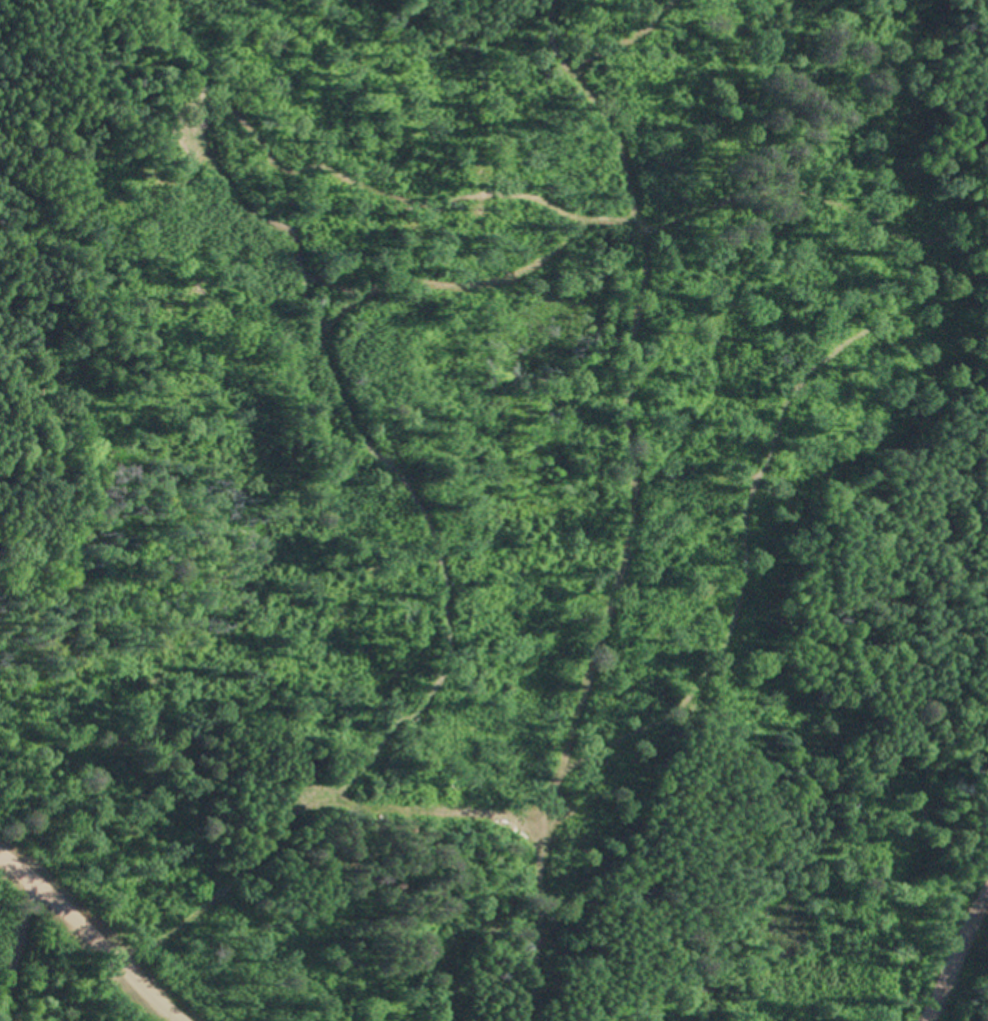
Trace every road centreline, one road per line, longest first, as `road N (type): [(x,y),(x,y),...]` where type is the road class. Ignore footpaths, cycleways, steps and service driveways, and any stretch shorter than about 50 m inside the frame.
road 1 (residential): [(0,858),(79,919),(182,1020)]
road 2 (residential): [(922,1020),(987,901)]

